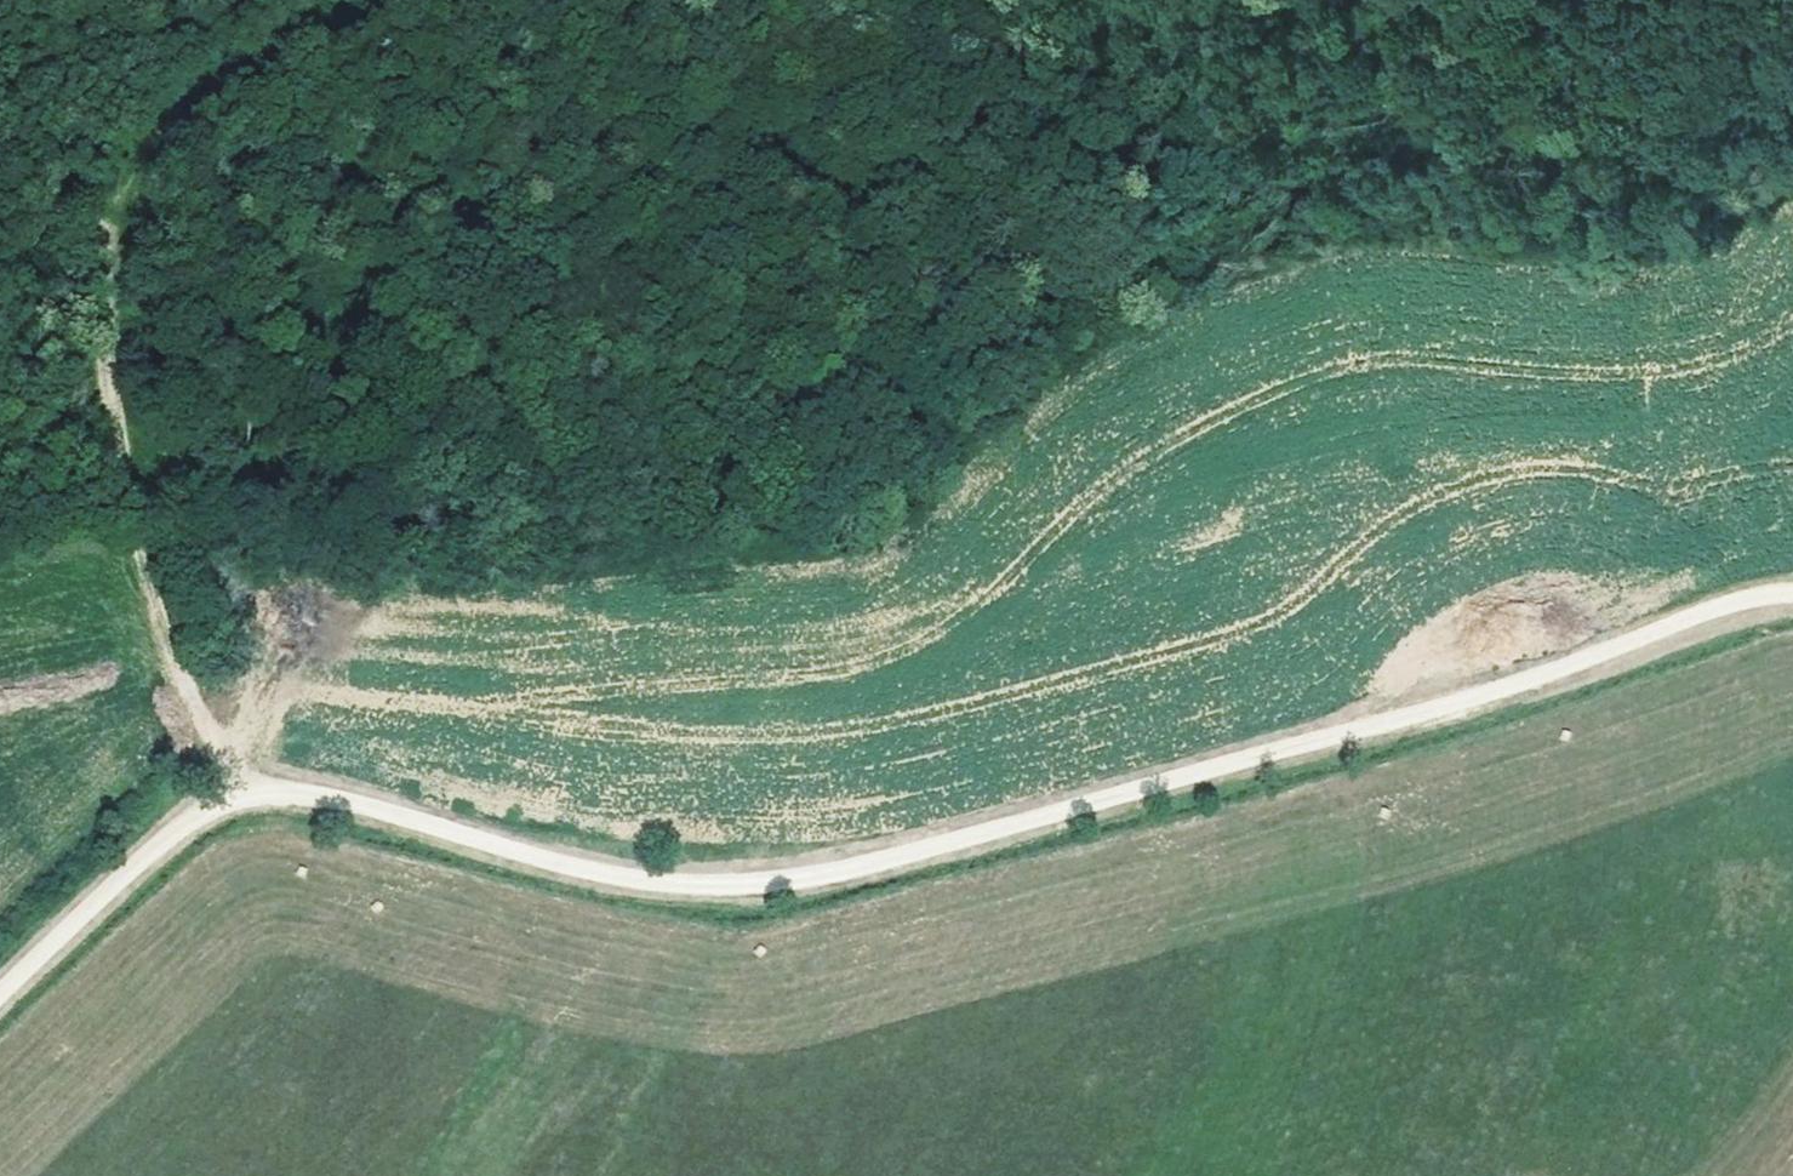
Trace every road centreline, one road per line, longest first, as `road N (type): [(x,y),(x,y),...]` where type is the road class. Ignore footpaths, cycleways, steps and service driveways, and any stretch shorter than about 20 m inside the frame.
road 1 (track): [(1792,598),(1745,603),(1481,702),(895,867),(778,887),(601,876),(286,799),(243,804),(202,818),(152,857),(0,1002)]

